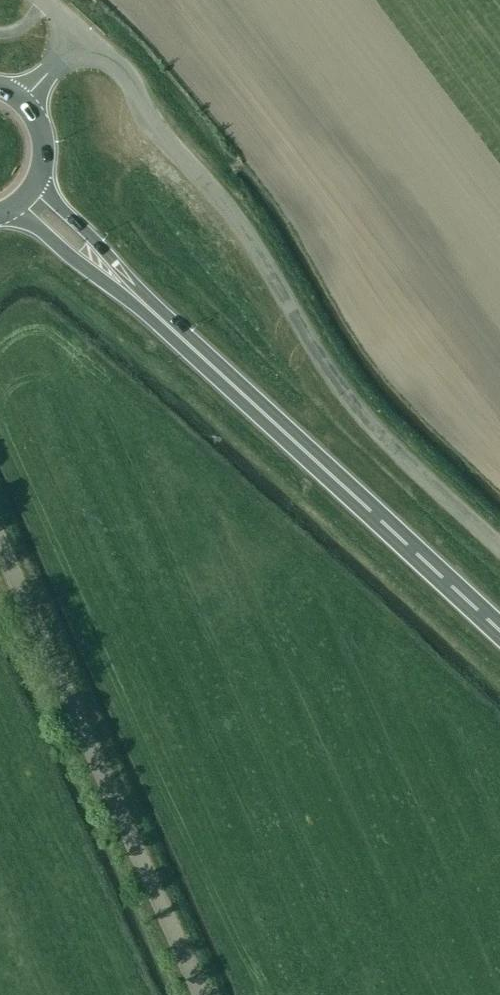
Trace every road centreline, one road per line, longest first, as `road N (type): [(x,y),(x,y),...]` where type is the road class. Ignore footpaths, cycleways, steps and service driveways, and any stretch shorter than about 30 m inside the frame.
road 1 (unclassified): [(80,35),(123,71),(155,129),(226,205),(353,404),(499,548)]
road 2 (trunk): [(499,631),(131,293)]
road 3 (unclassified): [(201,994),(0,545)]
road 4 (trunk): [(131,293),(127,276),(39,177)]
road 5 (trunk): [(8,210),(114,288),(131,293)]

